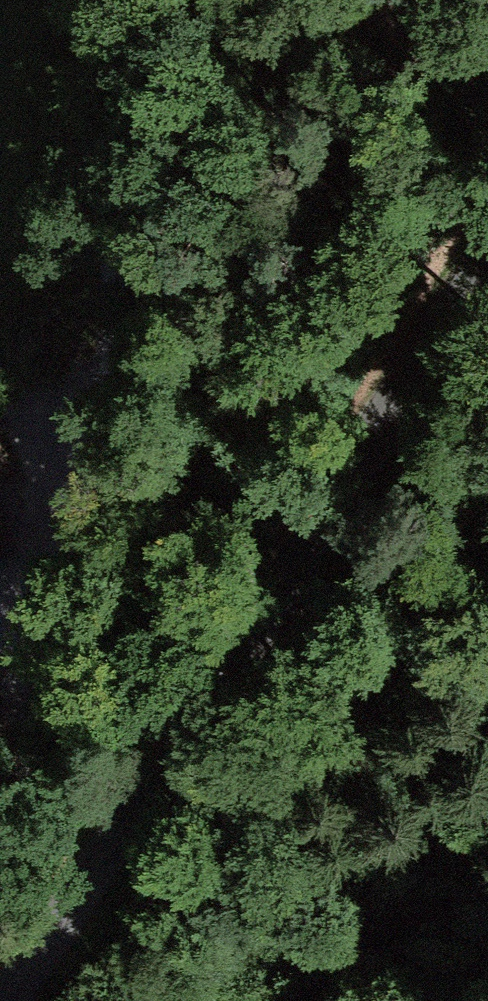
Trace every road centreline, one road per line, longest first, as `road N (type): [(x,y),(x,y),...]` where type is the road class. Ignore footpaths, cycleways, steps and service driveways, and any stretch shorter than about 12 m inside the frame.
road 1 (track): [(0,849),(91,623),(128,0)]
road 2 (unclassified): [(3,1000),(326,555),(487,307)]

